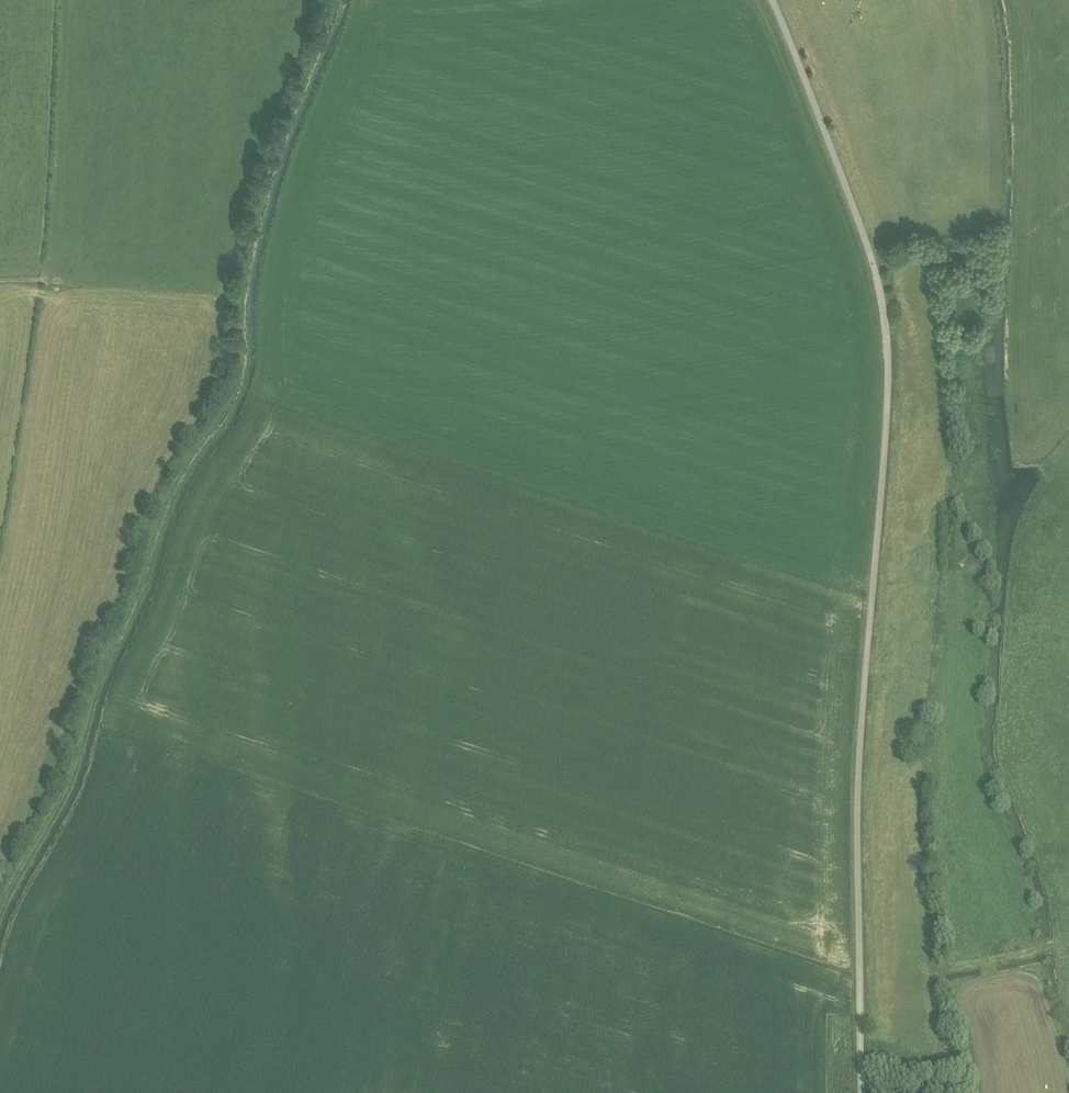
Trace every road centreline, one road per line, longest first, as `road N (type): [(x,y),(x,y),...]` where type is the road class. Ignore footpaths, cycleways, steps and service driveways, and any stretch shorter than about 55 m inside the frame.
road 1 (unclassified): [(862,1092),(858,812),(888,338),(869,252),(772,0)]

